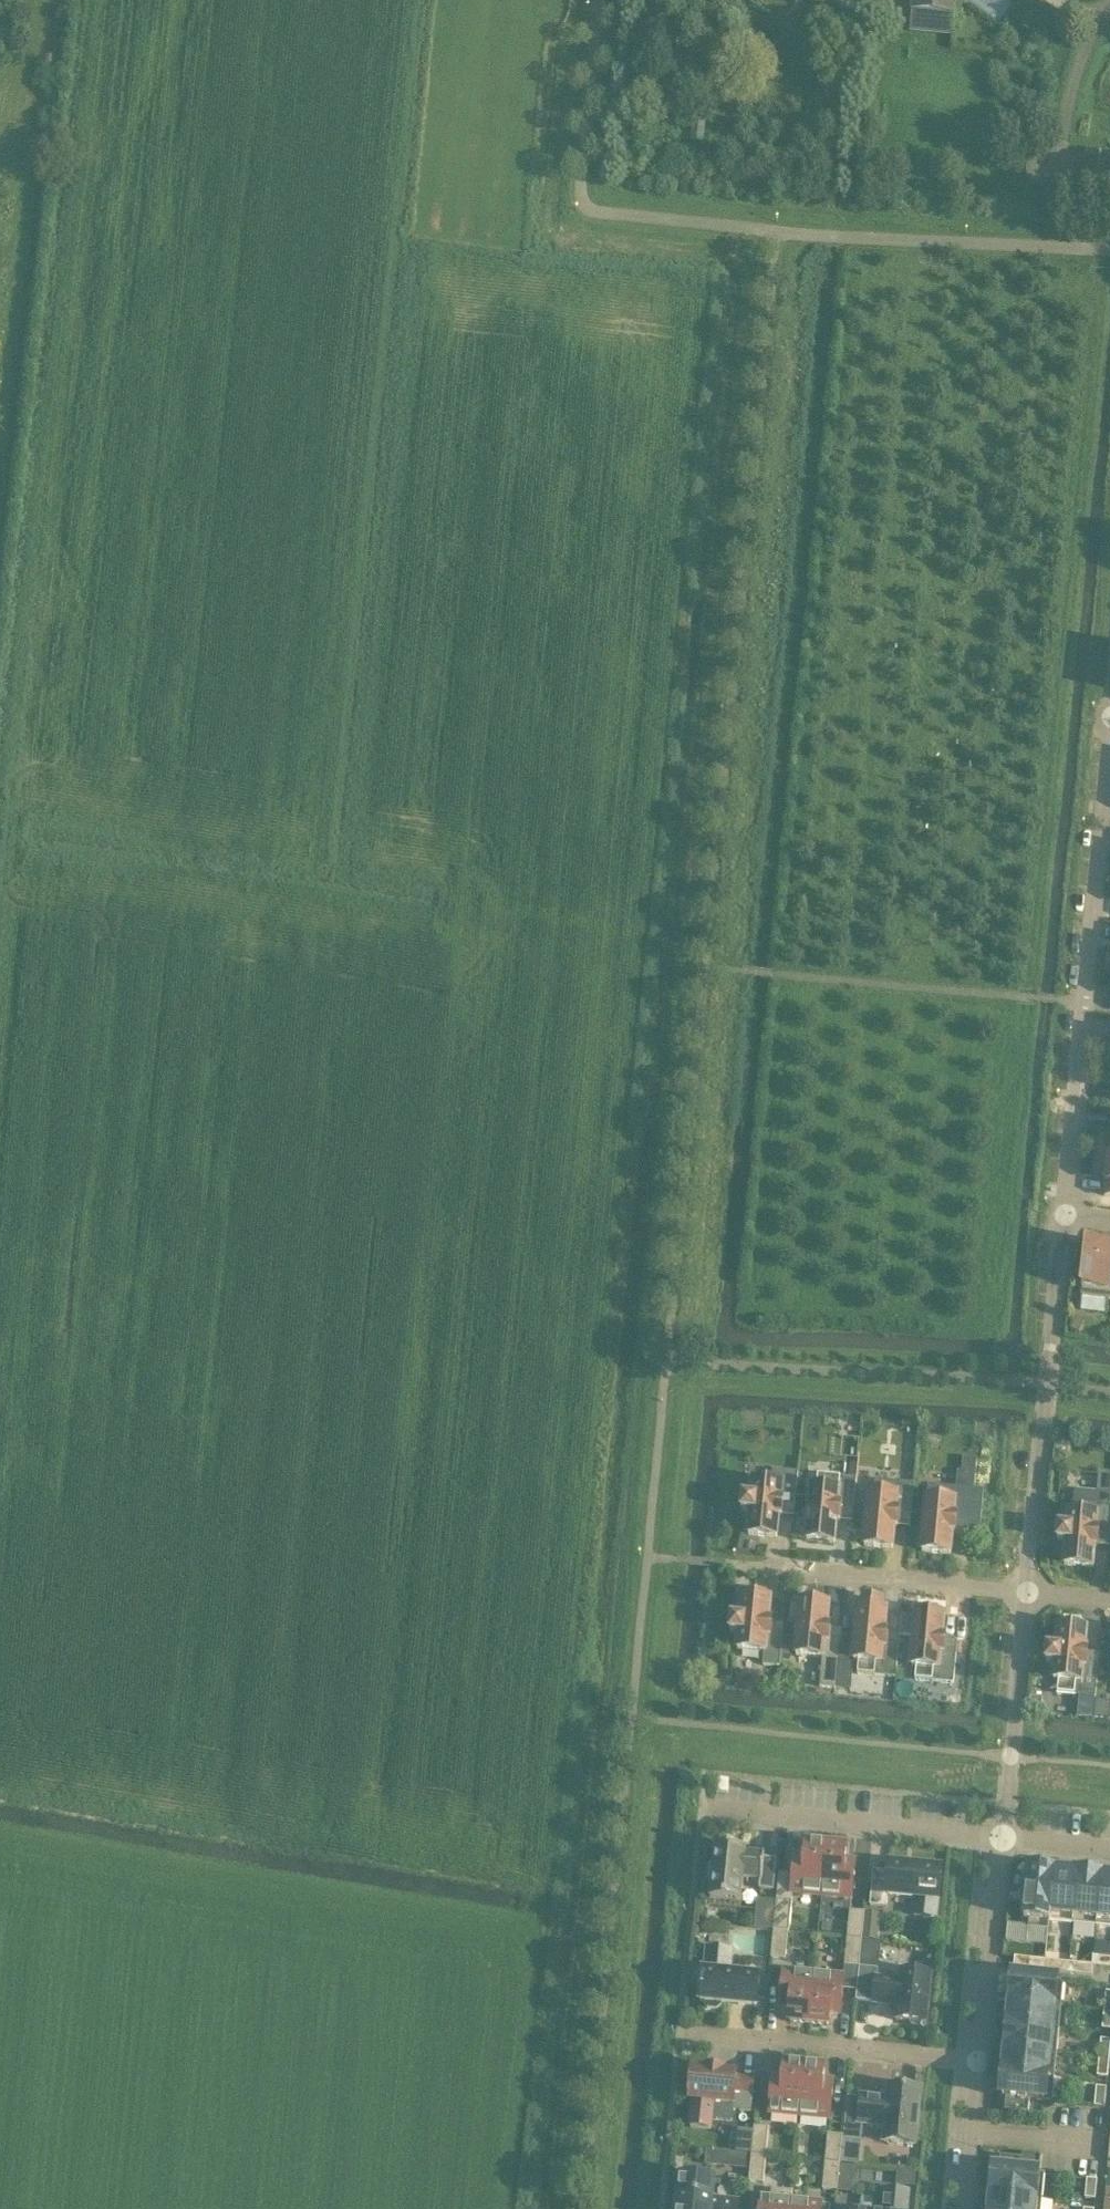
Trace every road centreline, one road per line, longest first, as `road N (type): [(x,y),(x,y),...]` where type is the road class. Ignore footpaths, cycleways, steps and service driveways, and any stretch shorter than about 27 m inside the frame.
road 1 (residential): [(1064,1217),(1109,726)]
road 2 (residential): [(1027,1592),(1064,1217)]
road 3 (residential): [(1027,1592),(725,1565)]
road 4 (residential): [(1005,1839),(705,1808)]
road 5 (residential): [(984,2064),(685,2031)]
road 6 (residential): [(1005,1839),(1027,1592)]
road 7 (residential): [(984,2064),(1005,1839)]
road 8 (residential): [(977,2136),(1105,2148)]

